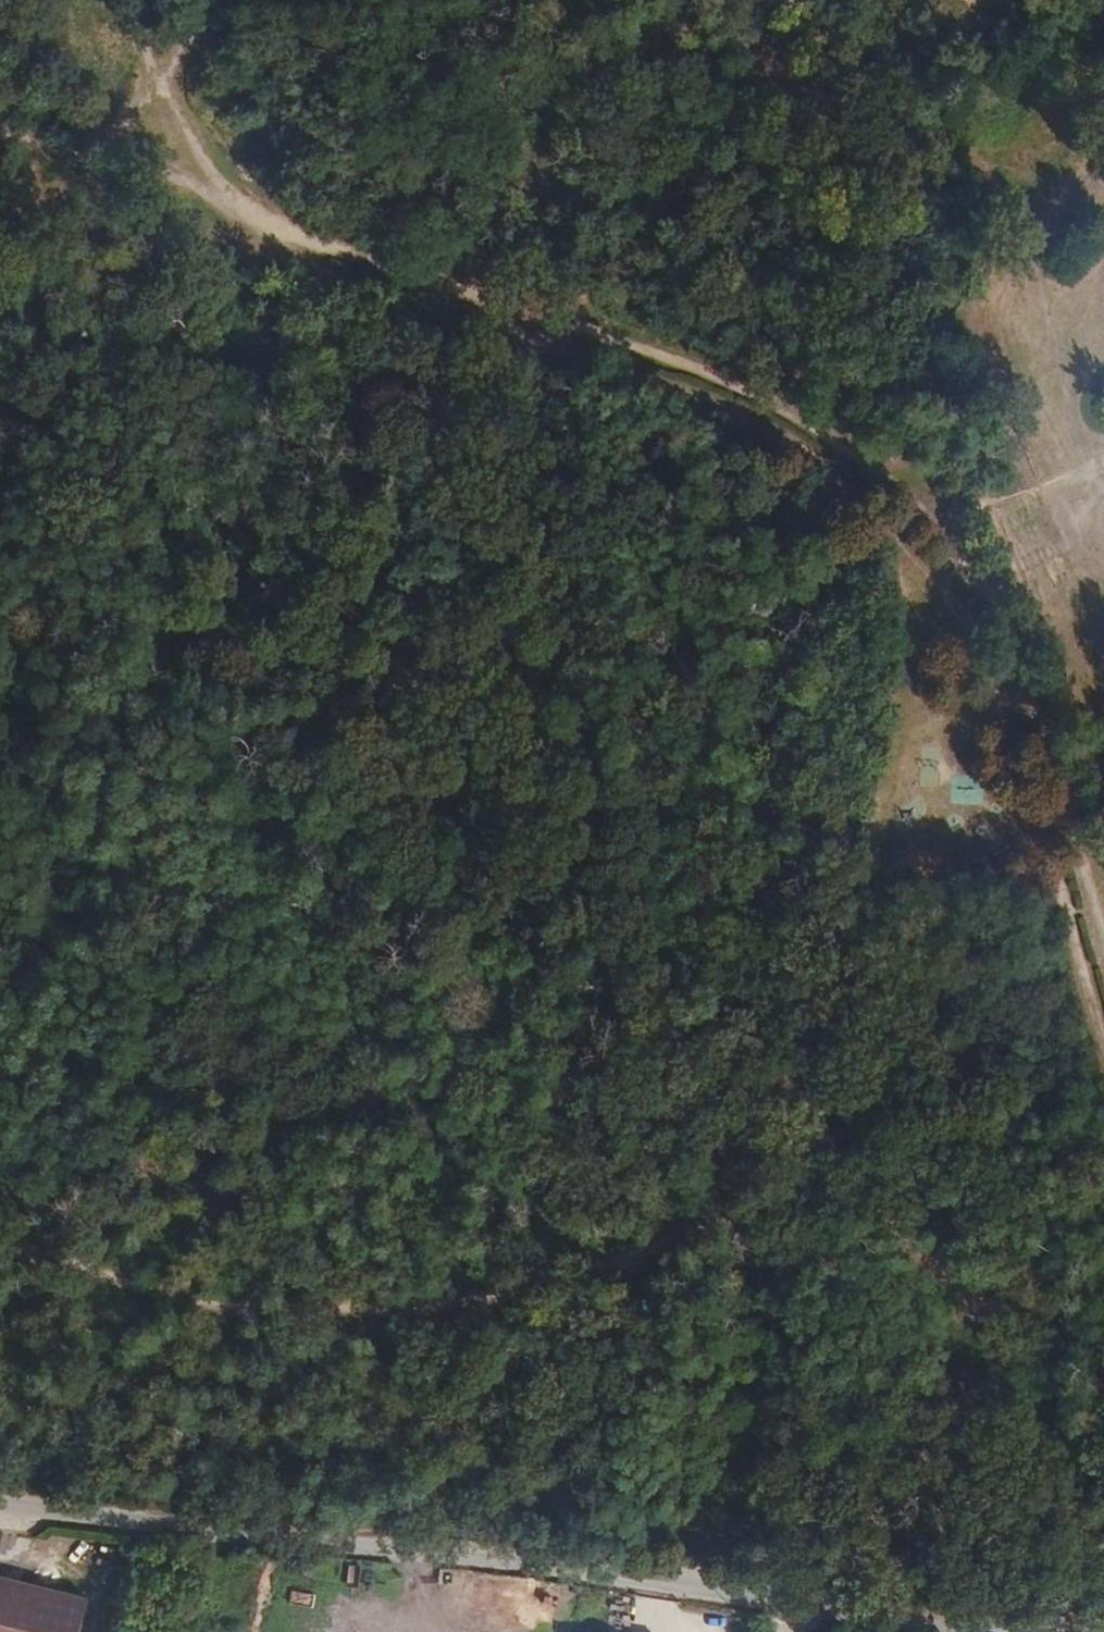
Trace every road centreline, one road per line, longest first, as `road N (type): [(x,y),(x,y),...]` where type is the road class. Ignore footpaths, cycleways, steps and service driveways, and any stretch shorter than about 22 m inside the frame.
road 1 (unclassified): [(1081,1631),(0,1503)]

